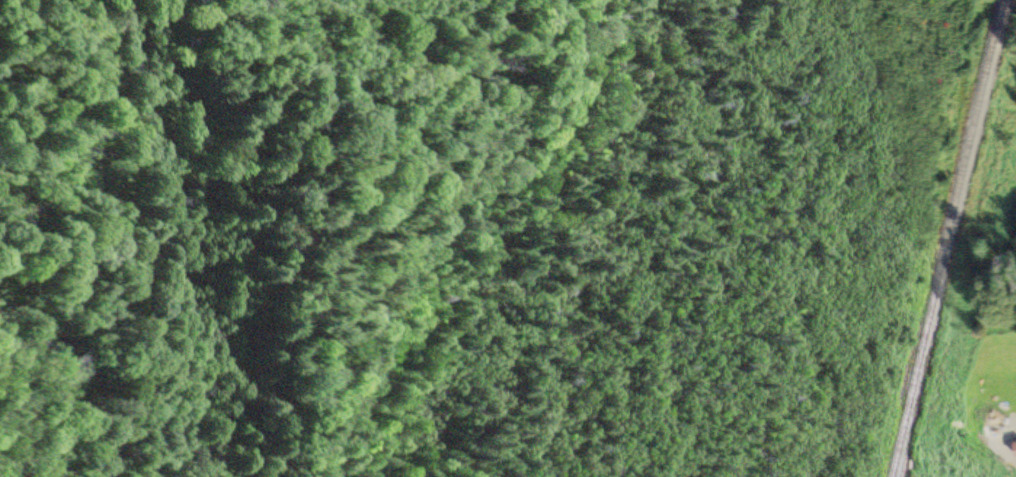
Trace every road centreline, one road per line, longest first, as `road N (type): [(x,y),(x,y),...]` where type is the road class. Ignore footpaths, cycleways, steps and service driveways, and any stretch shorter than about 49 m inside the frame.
road 1 (track): [(548,0),(422,229),(330,476)]

